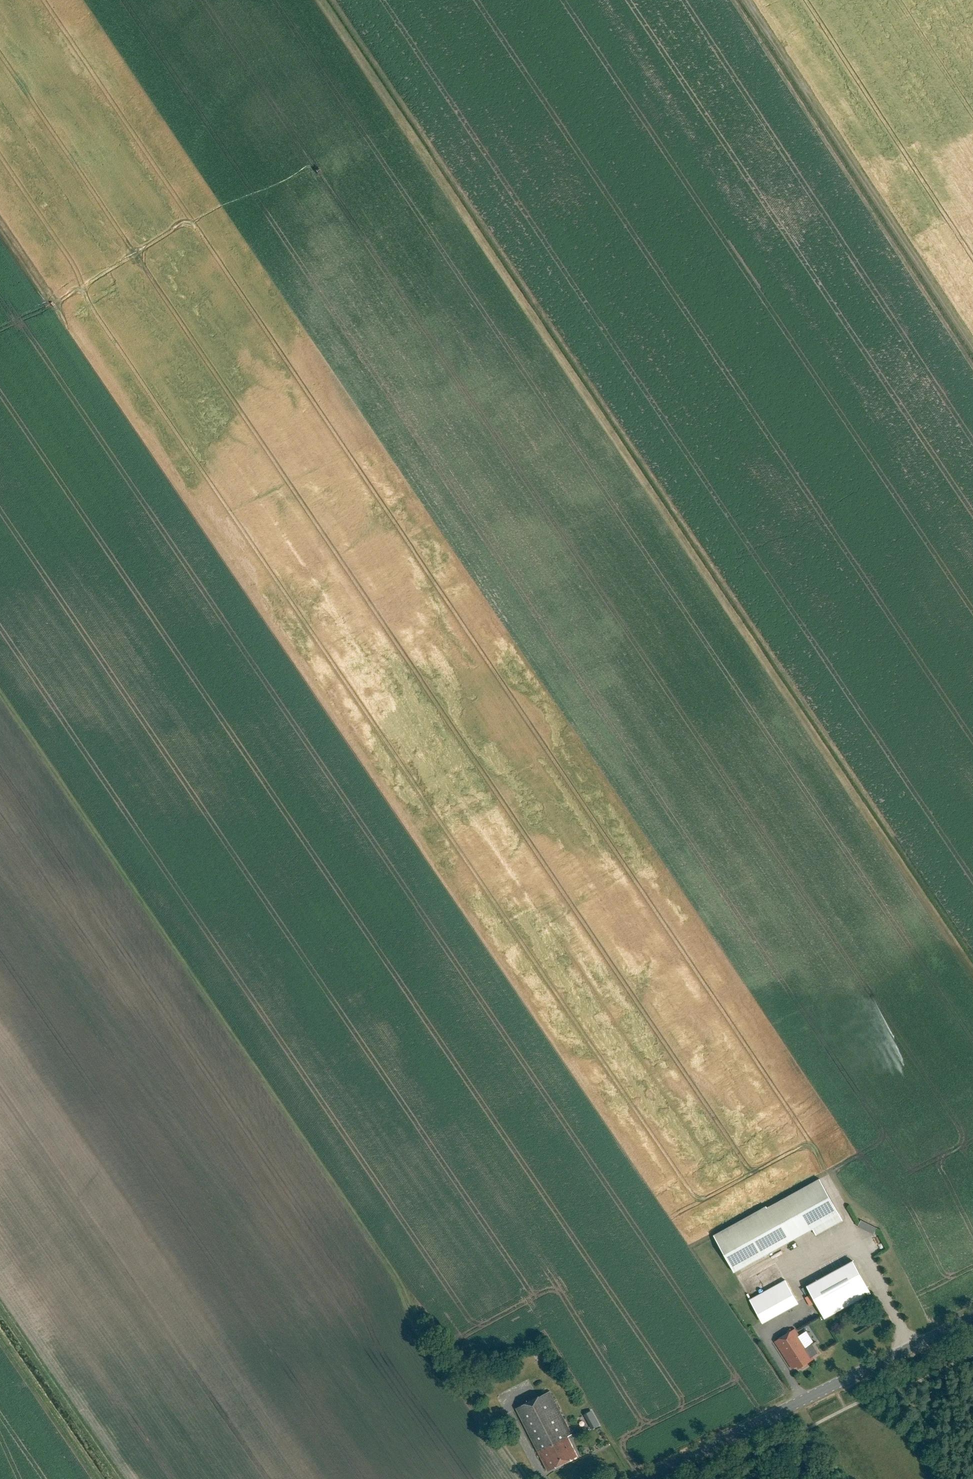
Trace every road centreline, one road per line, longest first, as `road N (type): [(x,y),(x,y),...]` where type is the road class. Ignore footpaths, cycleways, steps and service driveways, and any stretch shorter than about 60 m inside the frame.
road 1 (tertiary): [(641,1478),(972,1319)]

